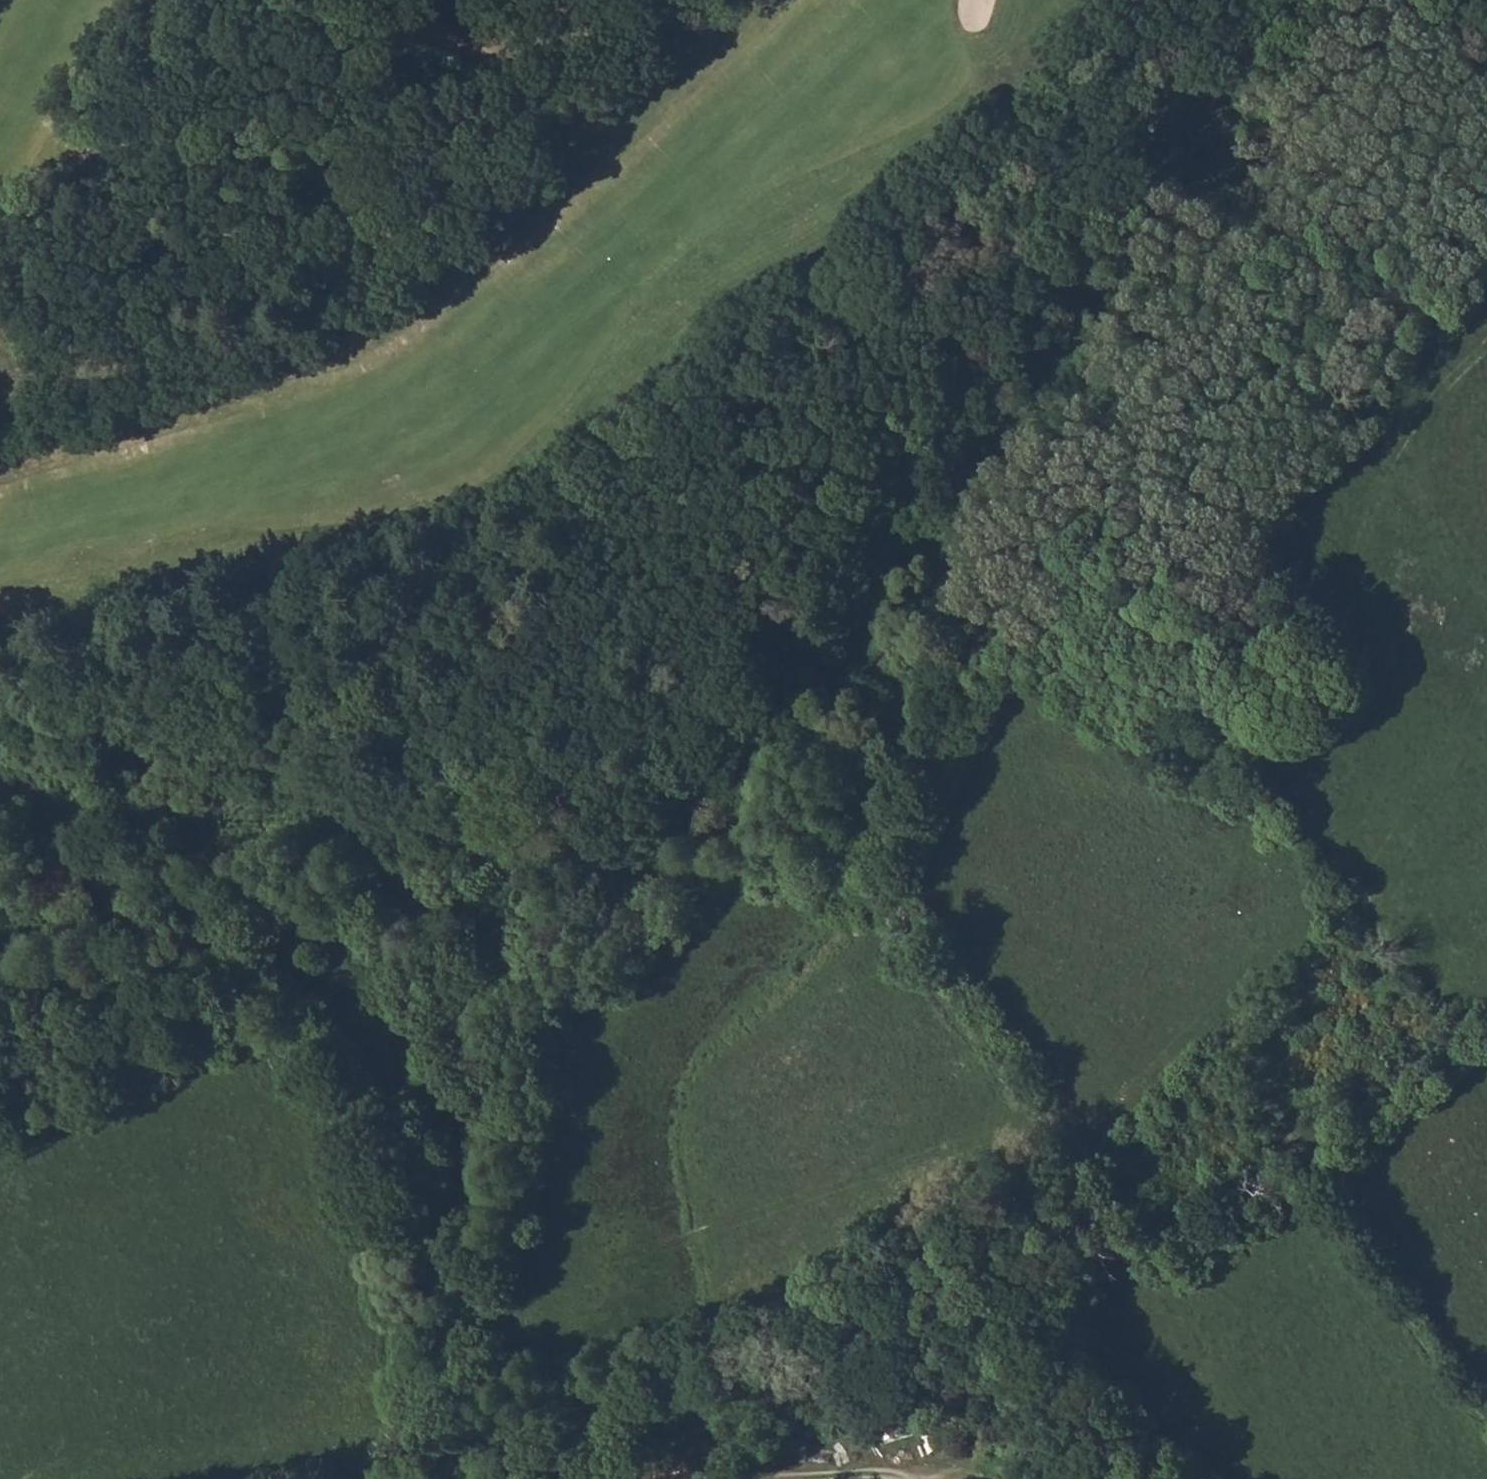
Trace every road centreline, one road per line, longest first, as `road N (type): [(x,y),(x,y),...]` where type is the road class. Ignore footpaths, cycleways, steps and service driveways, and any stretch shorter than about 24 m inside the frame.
road 1 (track): [(1486,1039),(1364,1118),(1255,1203),(1179,1236),(1135,1219),(1092,1139),(930,920),(899,902),(872,902),(788,871),(739,838)]
road 2 (unclassified): [(1085,1478),(999,1336),(1135,1219)]

